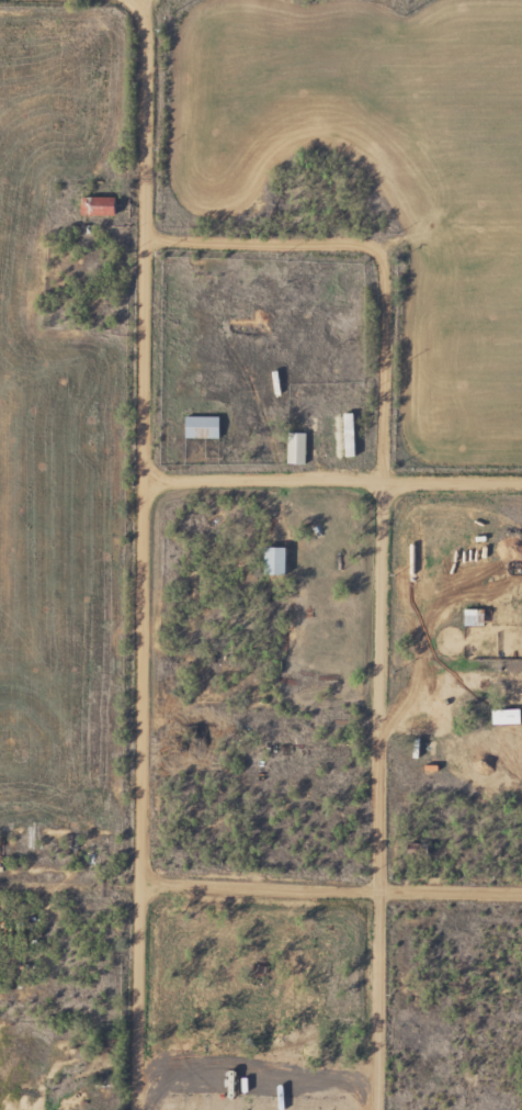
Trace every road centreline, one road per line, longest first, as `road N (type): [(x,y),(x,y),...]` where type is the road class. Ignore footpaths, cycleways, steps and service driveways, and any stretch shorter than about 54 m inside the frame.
road 1 (residential): [(135,1109),(146,484),(129,259),(149,160),(138,3)]
road 2 (residential): [(370,1109),(377,897),(372,482),(360,277),(129,259)]
road 3 (residential): [(521,896),(139,889)]
road 4 (residential): [(521,483),(146,484)]

